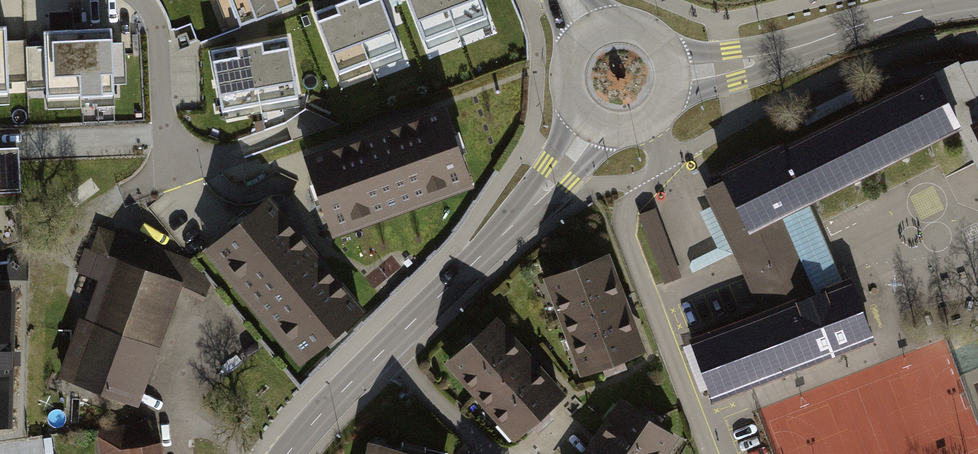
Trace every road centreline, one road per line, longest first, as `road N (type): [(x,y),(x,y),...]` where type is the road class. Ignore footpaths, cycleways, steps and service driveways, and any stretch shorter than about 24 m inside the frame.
road 1 (tertiary): [(593,125),(500,240),(288,453)]
road 2 (tertiary): [(673,74),(733,67),(977,2)]
road 3 (residential): [(136,0),(156,28),(167,133),(196,157)]

